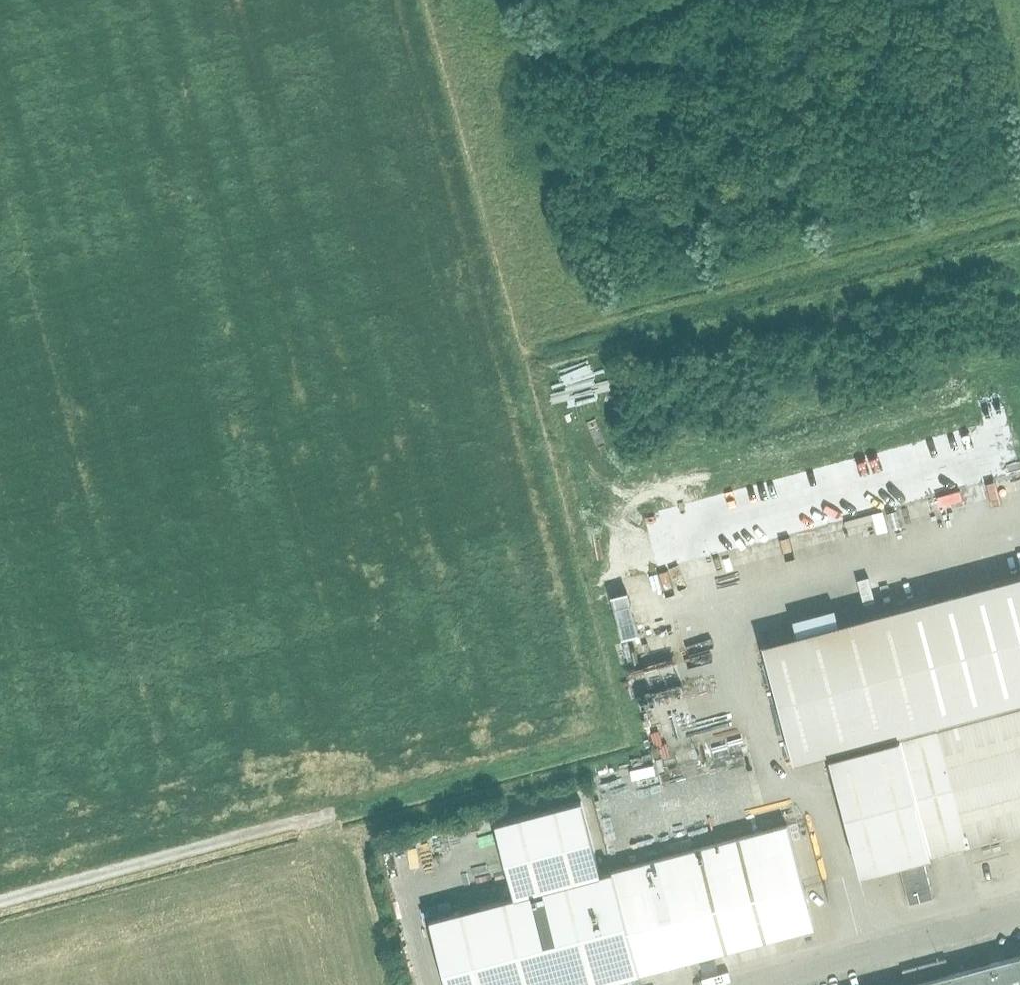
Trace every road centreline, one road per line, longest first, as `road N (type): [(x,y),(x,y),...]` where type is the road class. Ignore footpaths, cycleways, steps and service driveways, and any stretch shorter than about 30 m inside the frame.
road 1 (track): [(331,828),(301,818),(0,900)]
road 2 (residential): [(759,984),(1019,915)]

